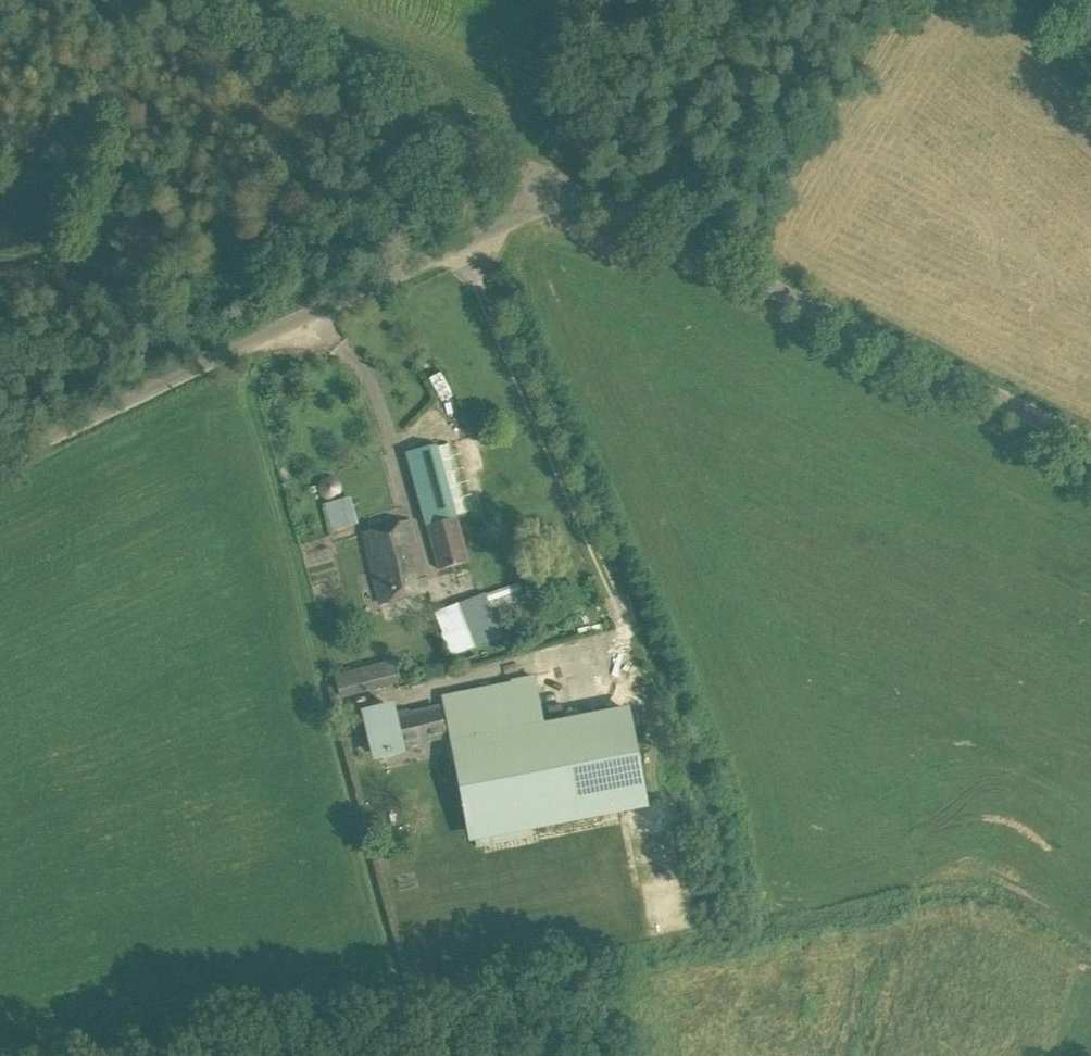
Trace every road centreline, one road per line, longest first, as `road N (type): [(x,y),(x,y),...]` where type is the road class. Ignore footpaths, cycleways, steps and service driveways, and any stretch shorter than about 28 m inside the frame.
road 1 (unclassified): [(0,459),(514,218),(556,179)]
road 2 (unclassified): [(556,179),(1090,449)]
road 3 (unclassified): [(556,179),(191,0)]
road 4 (track): [(604,0),(556,179)]

